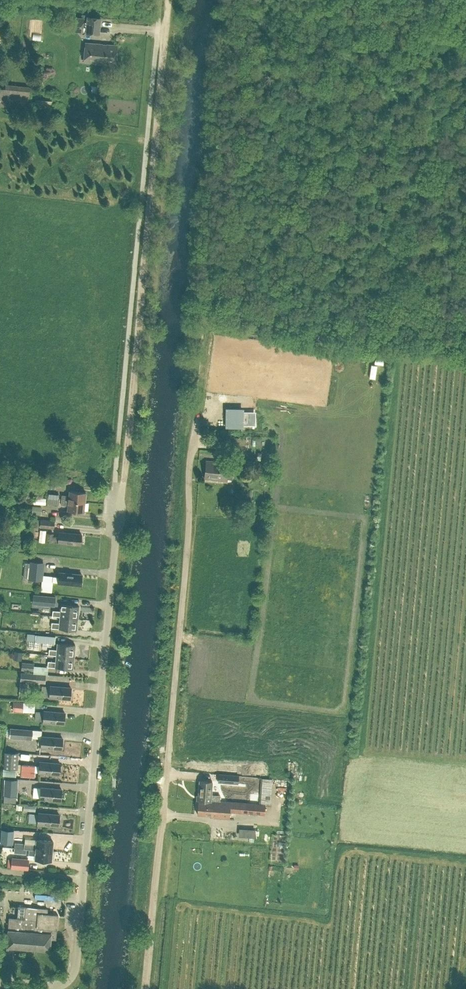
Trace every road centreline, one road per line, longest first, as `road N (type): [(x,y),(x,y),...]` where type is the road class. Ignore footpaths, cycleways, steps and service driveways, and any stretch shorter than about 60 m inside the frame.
road 1 (track): [(146,988),(203,325)]
road 2 (track): [(465,360),(401,351),(362,754),(465,764)]
road 3 (track): [(169,0),(119,494)]
road 4 (residential): [(84,879),(119,494)]
road 5 (residential): [(0,983),(51,988),(70,978),(84,879)]

